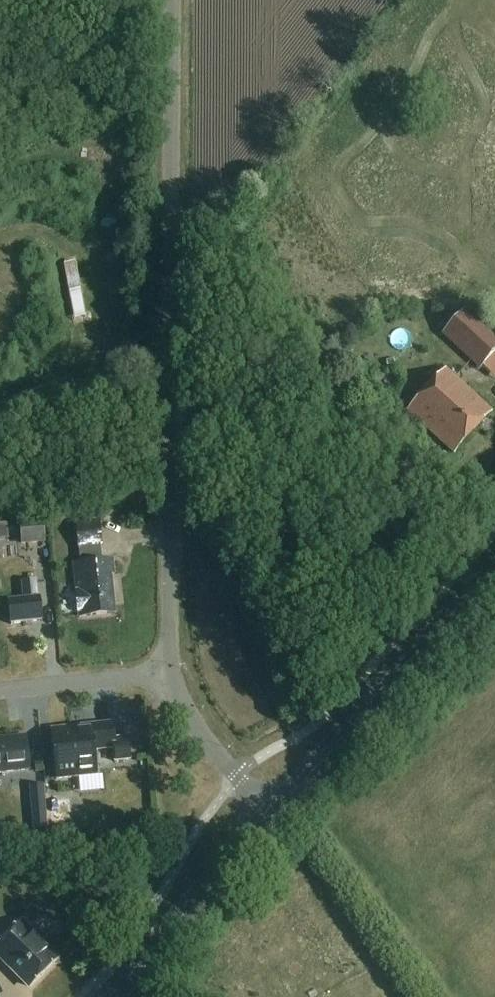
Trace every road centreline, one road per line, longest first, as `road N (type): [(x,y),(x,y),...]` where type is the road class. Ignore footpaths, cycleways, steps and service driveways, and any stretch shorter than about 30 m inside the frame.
road 1 (unclassified): [(166,672),(172,0)]
road 2 (primary): [(272,817),(494,576)]
road 3 (primary): [(115,993),(272,817)]
road 4 (unclassified): [(272,817),(194,727),(166,672)]
road 5 (residential): [(0,689),(166,672)]

